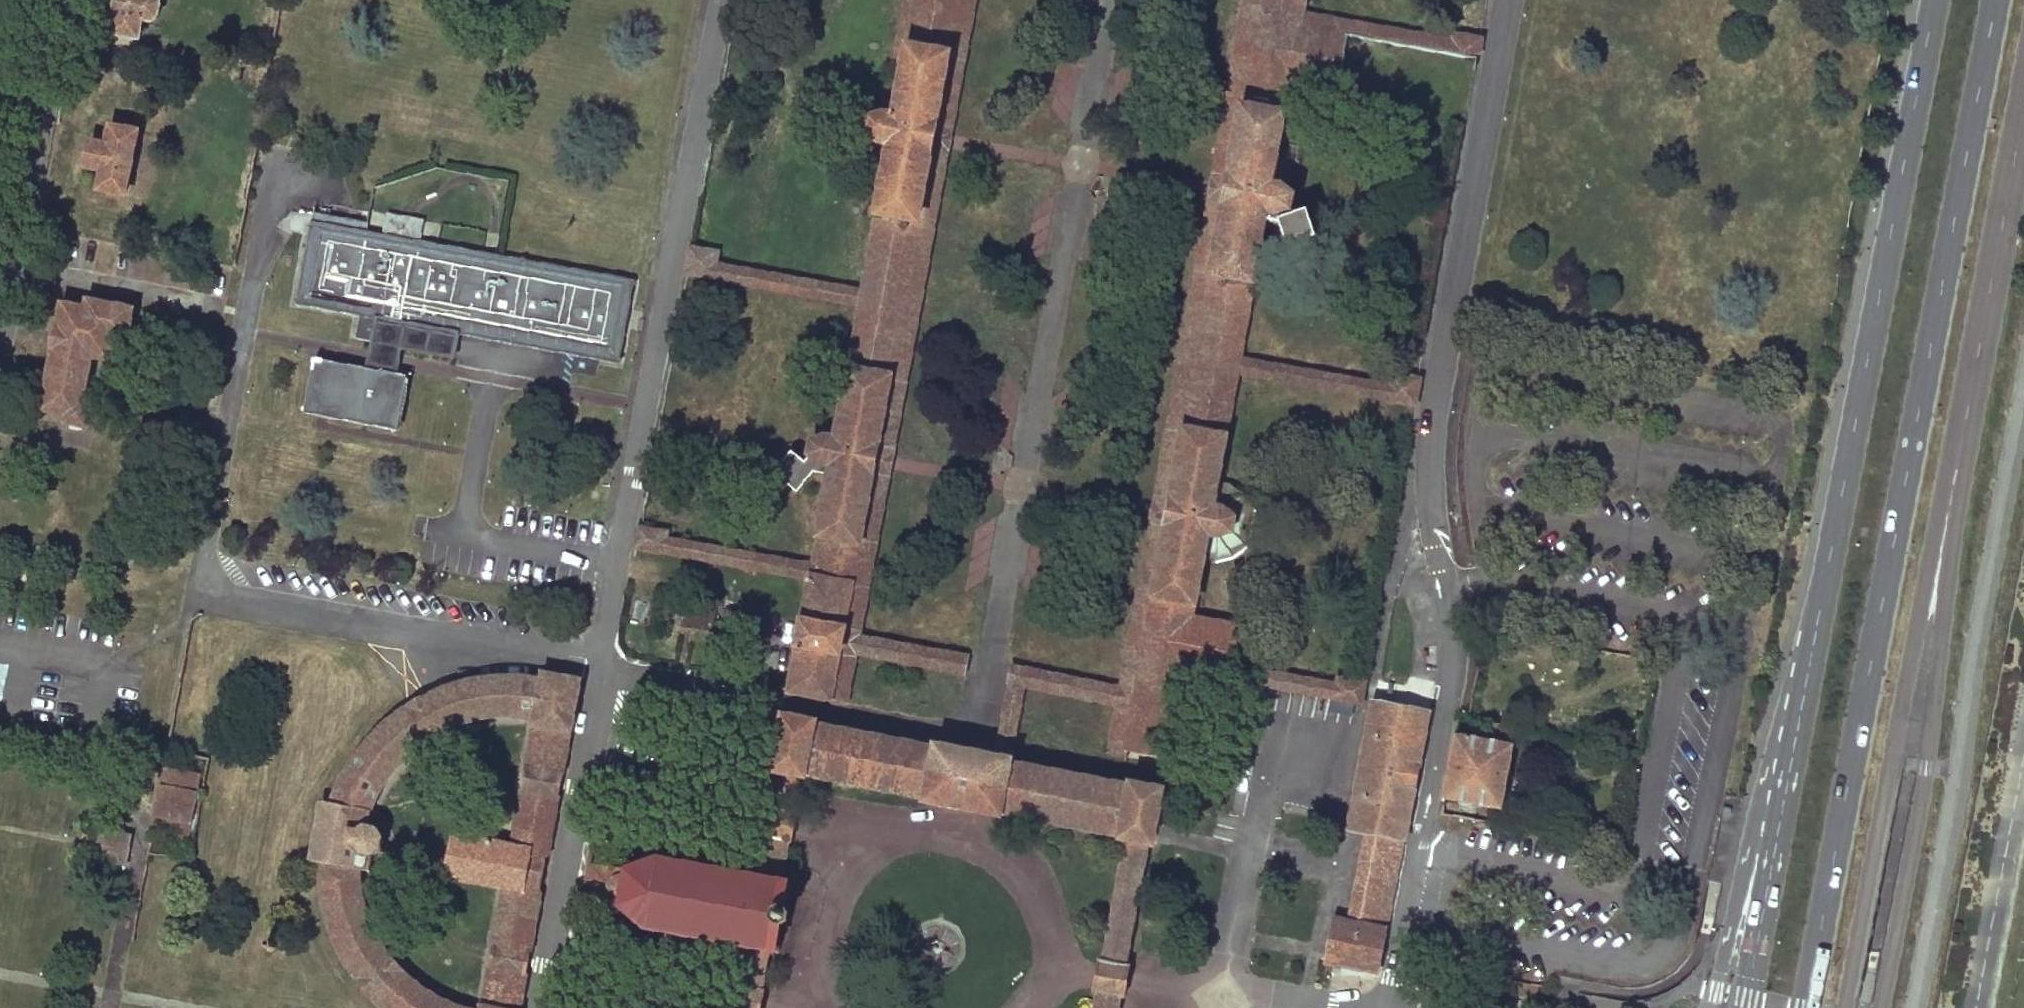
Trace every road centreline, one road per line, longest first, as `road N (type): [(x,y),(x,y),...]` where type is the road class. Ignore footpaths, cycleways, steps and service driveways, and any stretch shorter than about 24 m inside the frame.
road 1 (primary): [(1802,1007),(1994,0)]
road 2 (primary): [(1933,0),(1795,721)]
road 3 (primary): [(1795,721),(1744,860),(1710,1007)]
road 4 (primary): [(1795,721),(1744,1007)]

